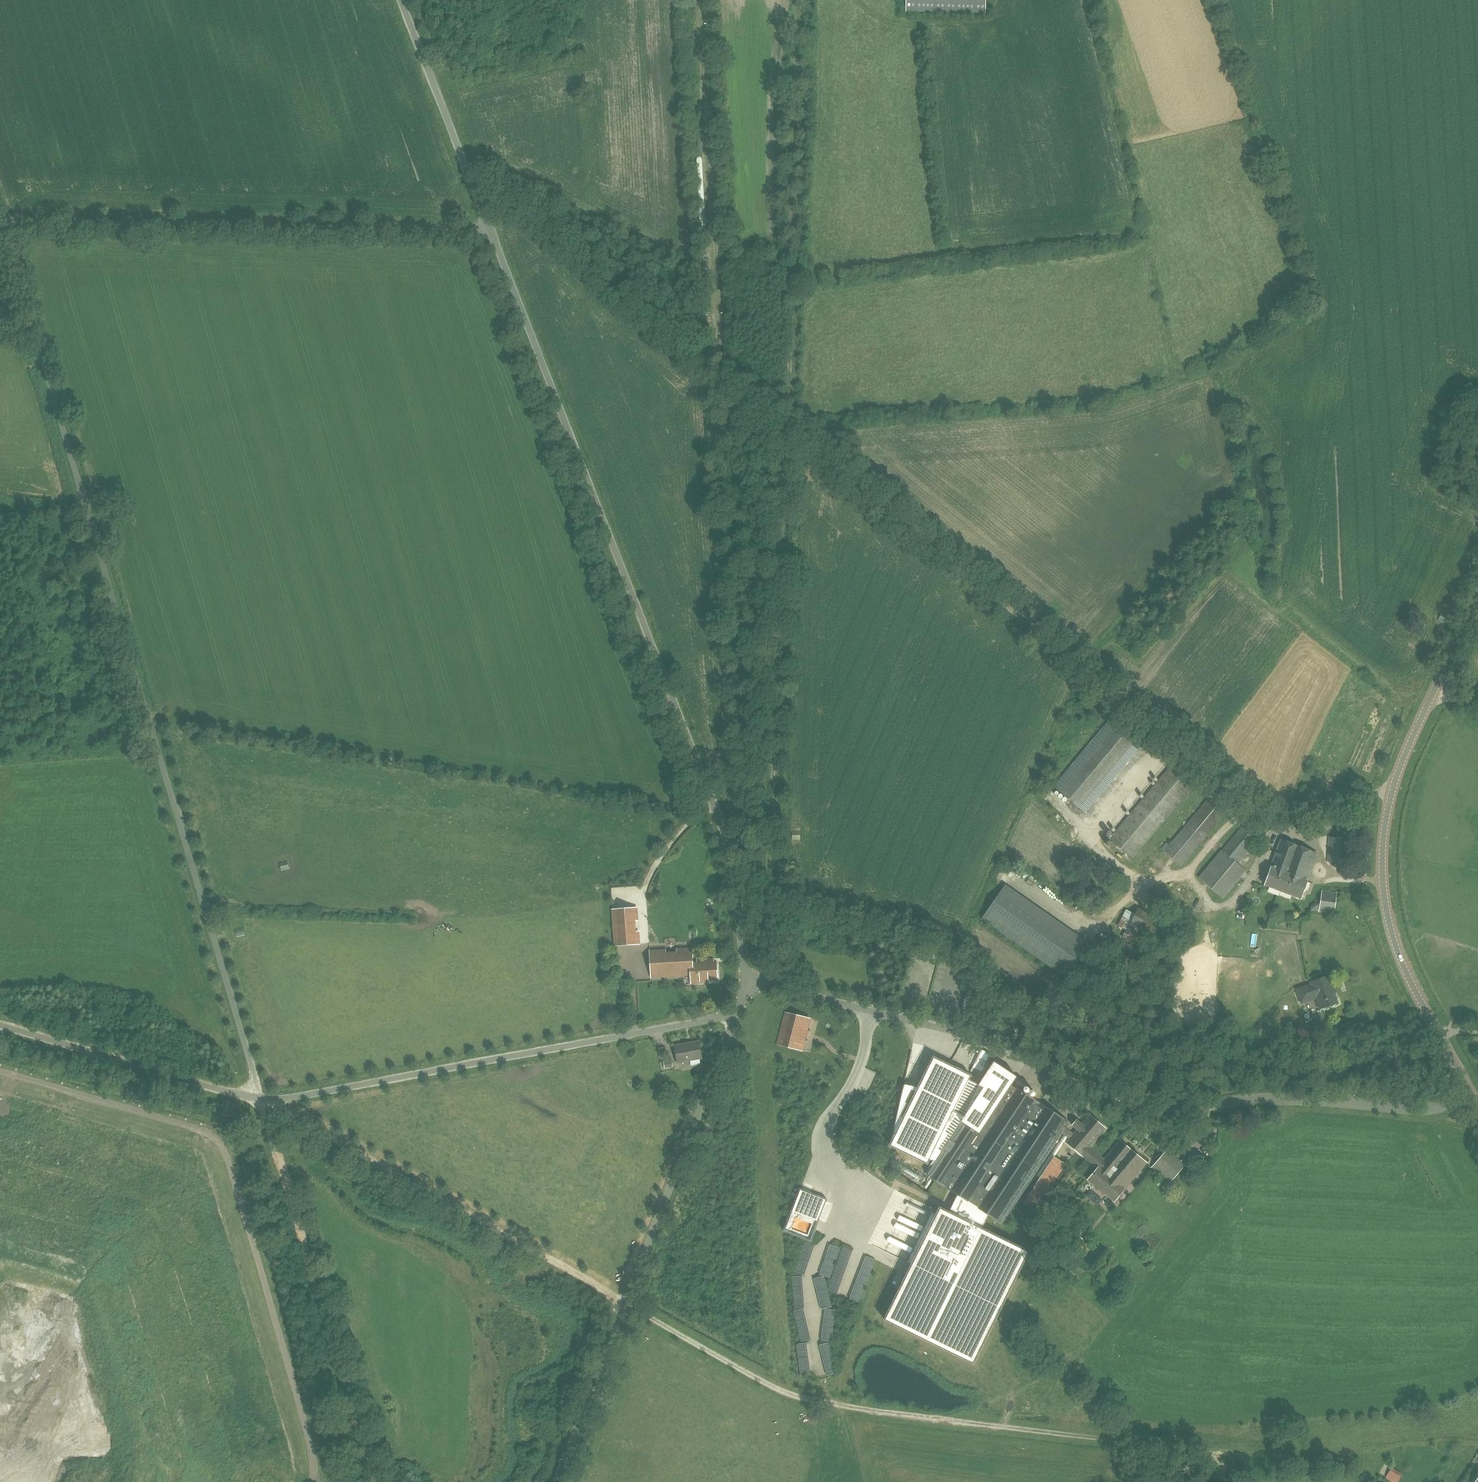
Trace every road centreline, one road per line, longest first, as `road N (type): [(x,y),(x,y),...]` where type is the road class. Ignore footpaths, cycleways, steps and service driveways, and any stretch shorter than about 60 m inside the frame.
road 1 (track): [(777,983),(769,886),(799,0)]
road 2 (unclassified): [(255,1097),(1,220)]
road 3 (track): [(472,181),(496,187),(1161,732)]
road 4 (unclassified): [(747,981),(721,822),(490,228)]
road 5 (unclassified): [(747,981),(996,1042),(1085,1087),(1152,1105),(1360,1104)]
road 6 (track): [(627,1304),(797,1401),(1200,1453)]
road 7 (unclassified): [(557,1481),(736,1016)]
road 8 (unclassified): [(490,228),(1,220)]
road 9 (unclassified): [(262,1099),(736,1016)]
road 10 (tertiary): [(1441,1040),(1397,951),(1384,894),(1383,838),(1403,759),(1477,601)]
road 11 (track): [(627,1304),(270,1099)]
road 12 (unclassified): [(375,1481),(262,1099)]
road 13 (unclassified): [(255,1097),(0,1025)]
road 14 (unclassified): [(490,228),(401,0)]

